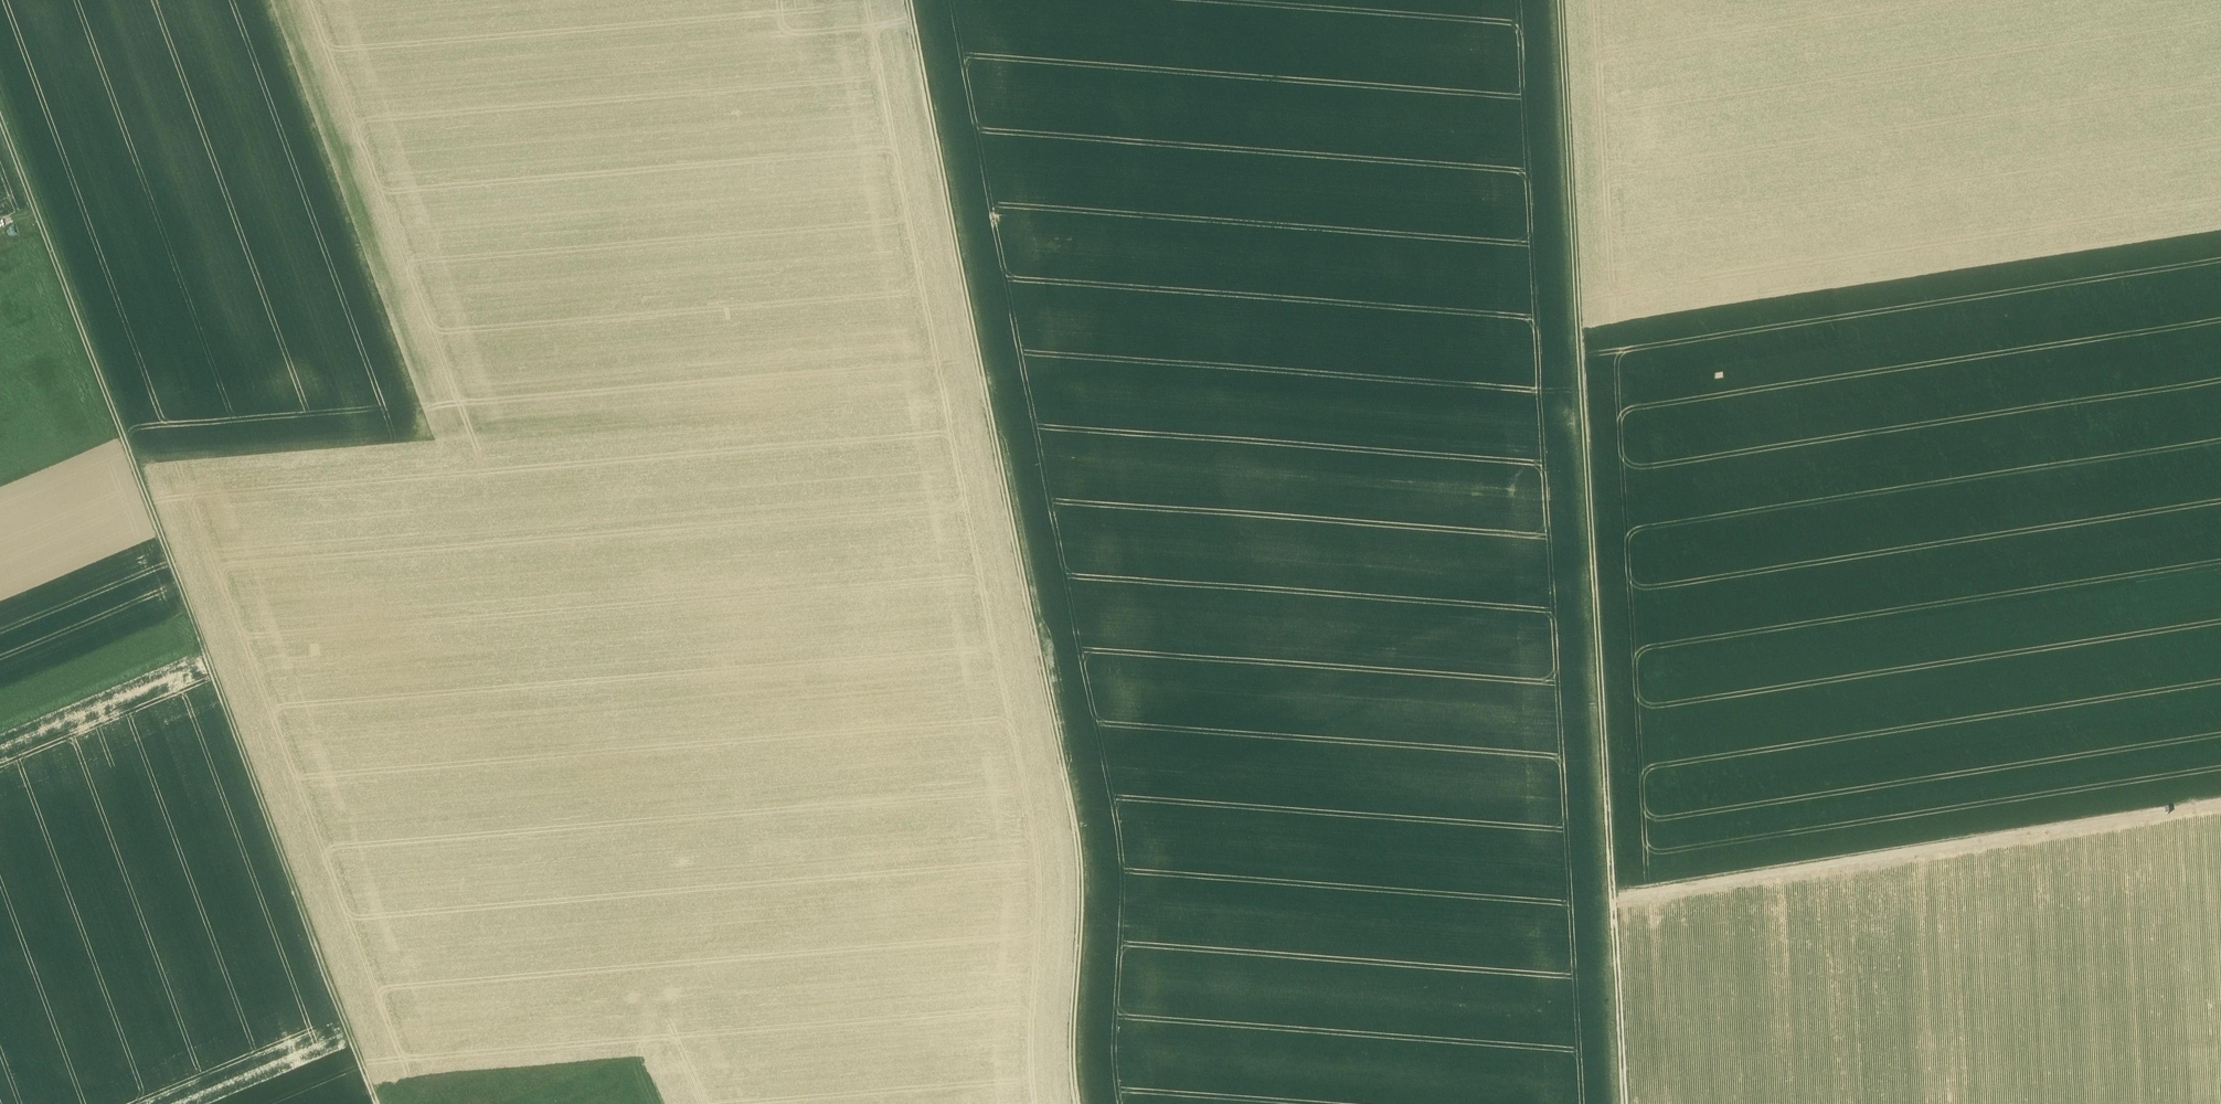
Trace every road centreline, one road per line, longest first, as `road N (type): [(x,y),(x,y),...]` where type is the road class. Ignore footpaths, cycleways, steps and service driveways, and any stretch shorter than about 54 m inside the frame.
road 1 (track): [(912,0),(1083,850),(1079,1103)]
road 2 (track): [(1561,0),(1628,1103)]
road 3 (track): [(0,104),(376,1103)]

